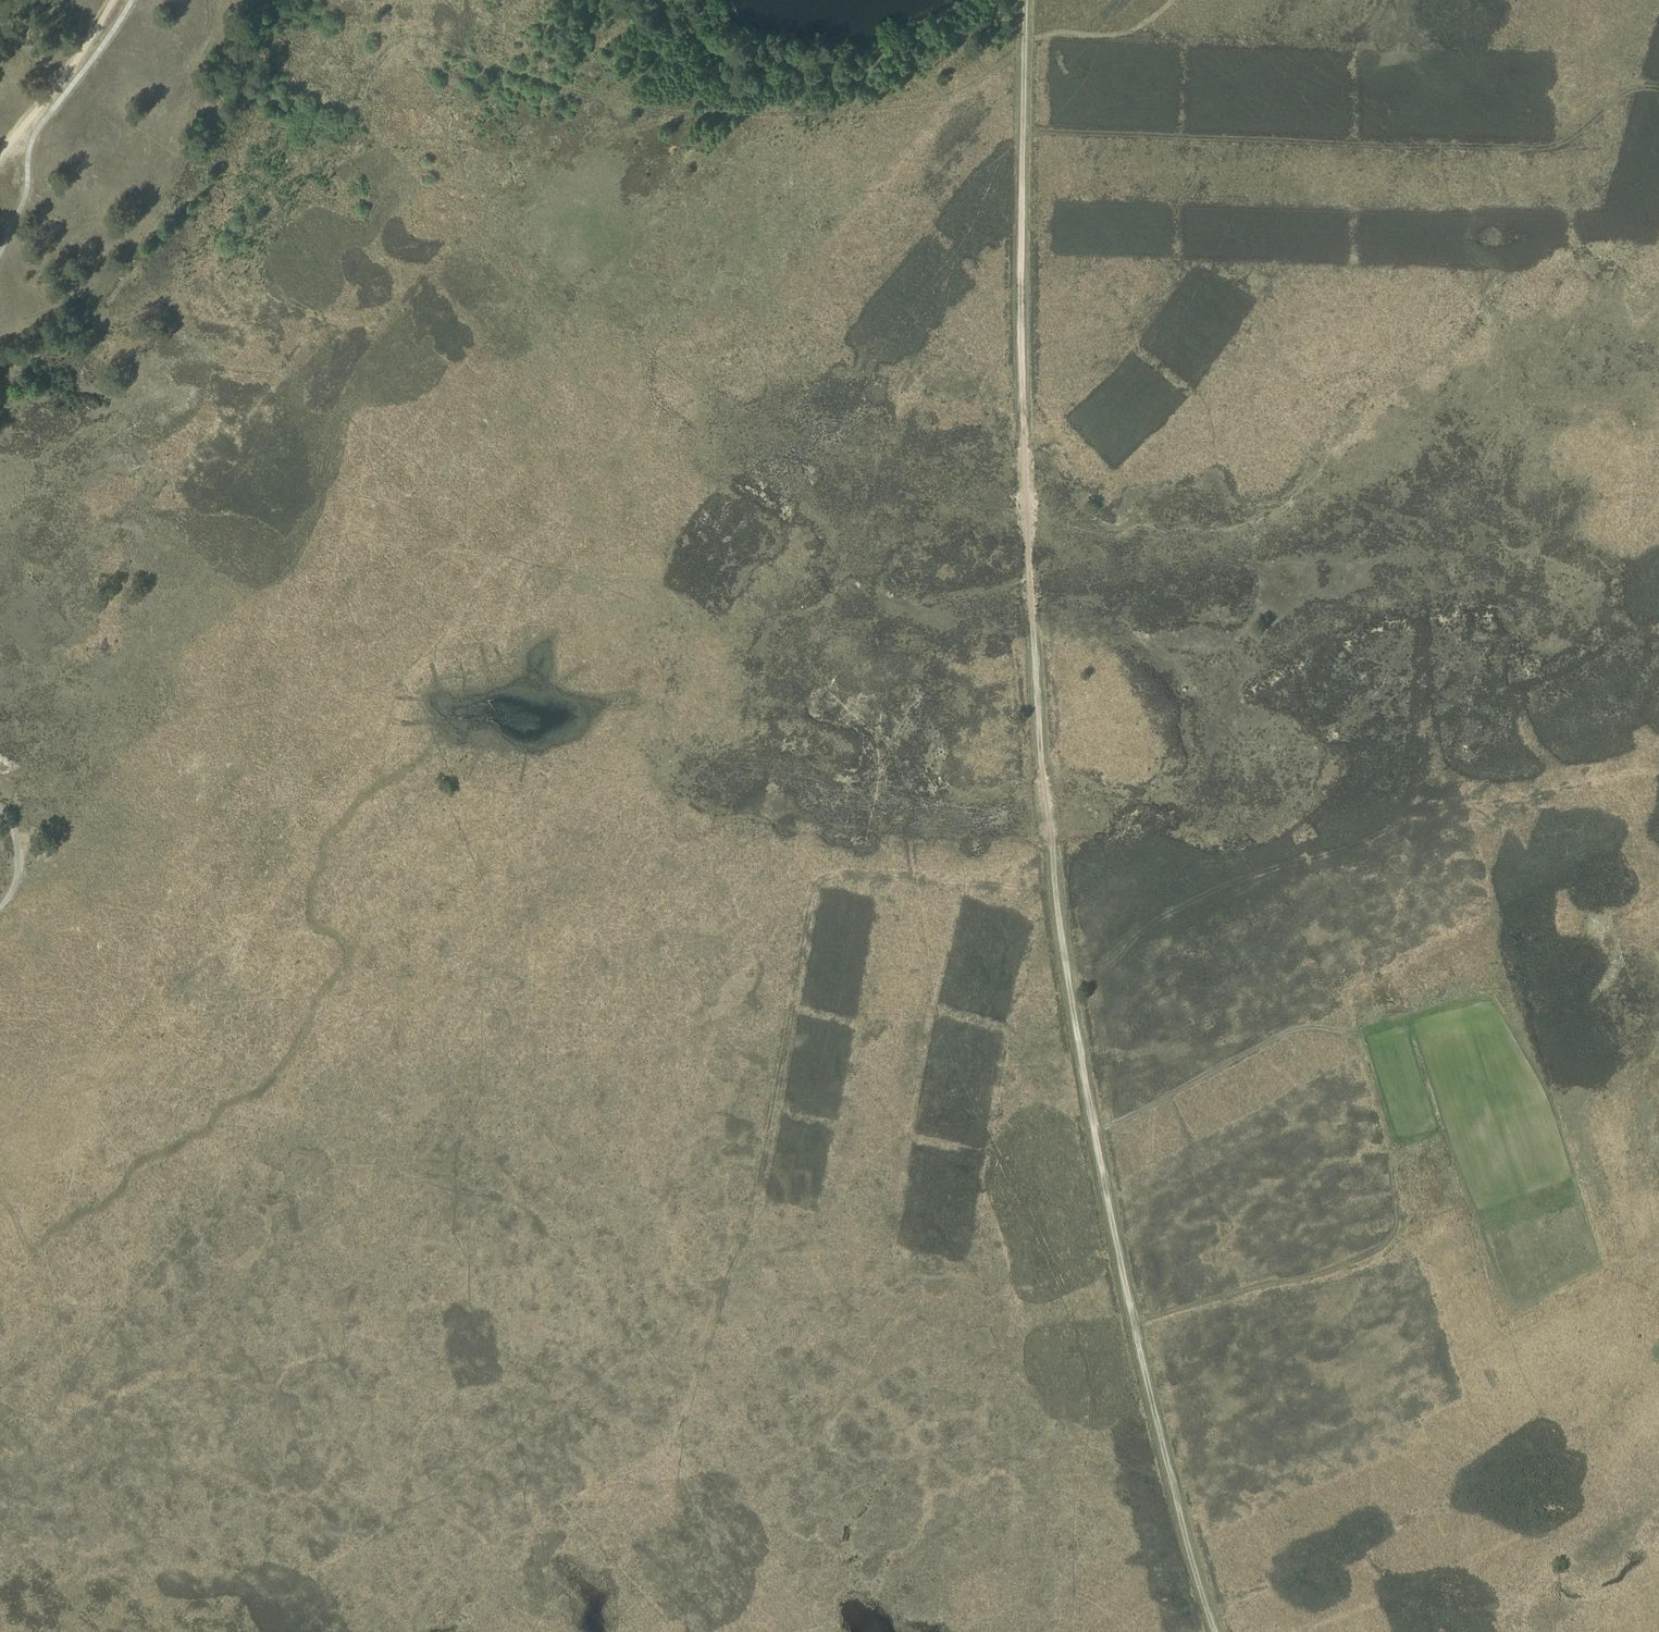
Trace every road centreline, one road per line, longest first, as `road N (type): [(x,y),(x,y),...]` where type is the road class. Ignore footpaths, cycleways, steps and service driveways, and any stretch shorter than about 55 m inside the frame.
road 1 (track): [(1217,1631),(1188,1546),(1136,1332),(1060,930),(1023,424),(1027,0)]
road 2 (track): [(1023,133),(1542,151),(1562,148),(1633,89),(1658,90)]
road 3 (track): [(1135,1326),(1260,1287),(1349,1273),(1387,1255),(1401,1234),(1398,1159)]
road 4 (track): [(109,0),(0,158)]

